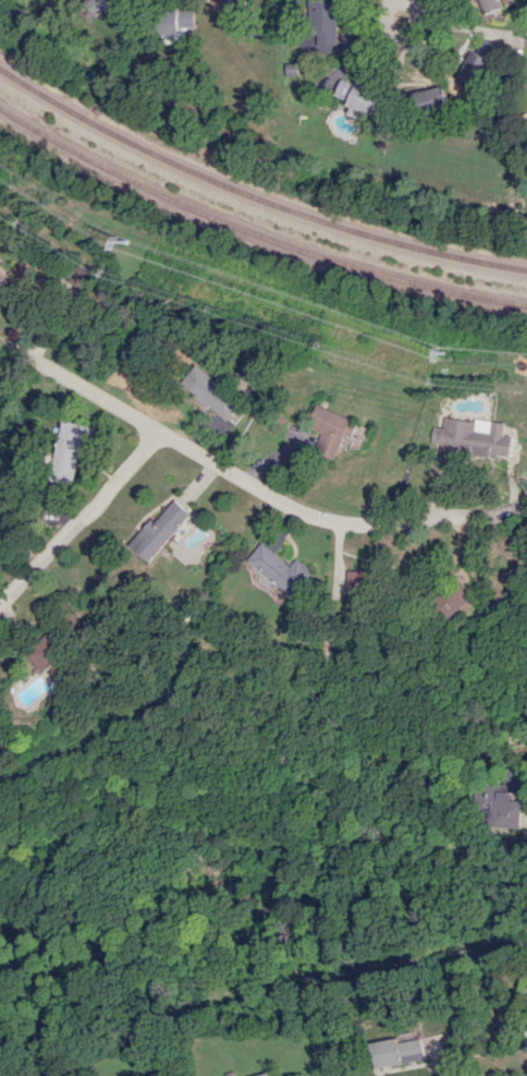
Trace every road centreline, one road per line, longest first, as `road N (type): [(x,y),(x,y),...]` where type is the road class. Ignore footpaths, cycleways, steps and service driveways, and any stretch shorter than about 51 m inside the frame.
road 1 (residential): [(526,496),(505,511),(471,517),(348,525),(306,517),(0,344)]
road 2 (residential): [(159,430),(0,606)]

